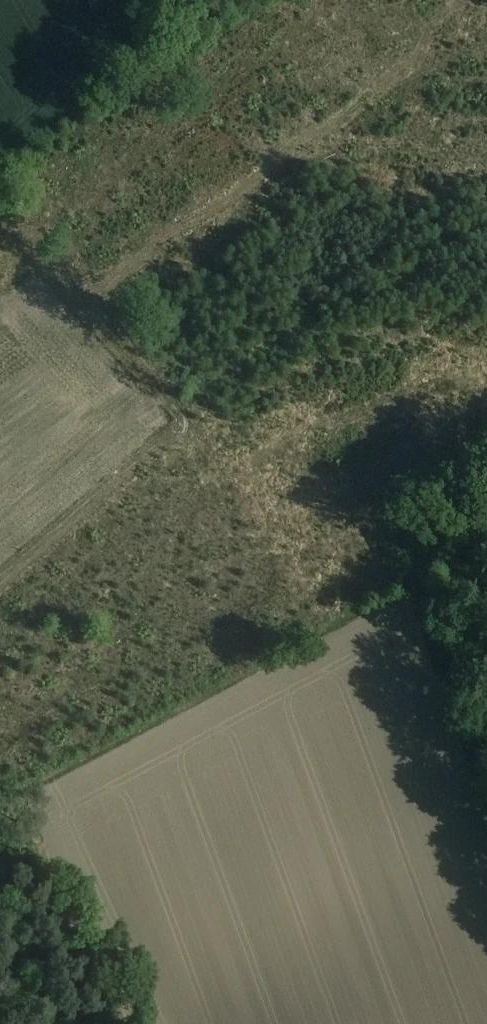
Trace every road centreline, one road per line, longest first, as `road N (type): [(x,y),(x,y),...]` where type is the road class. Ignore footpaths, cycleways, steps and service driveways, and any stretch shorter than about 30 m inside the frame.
road 1 (track): [(209,391),(0,591)]
road 2 (track): [(427,598),(486,762)]

